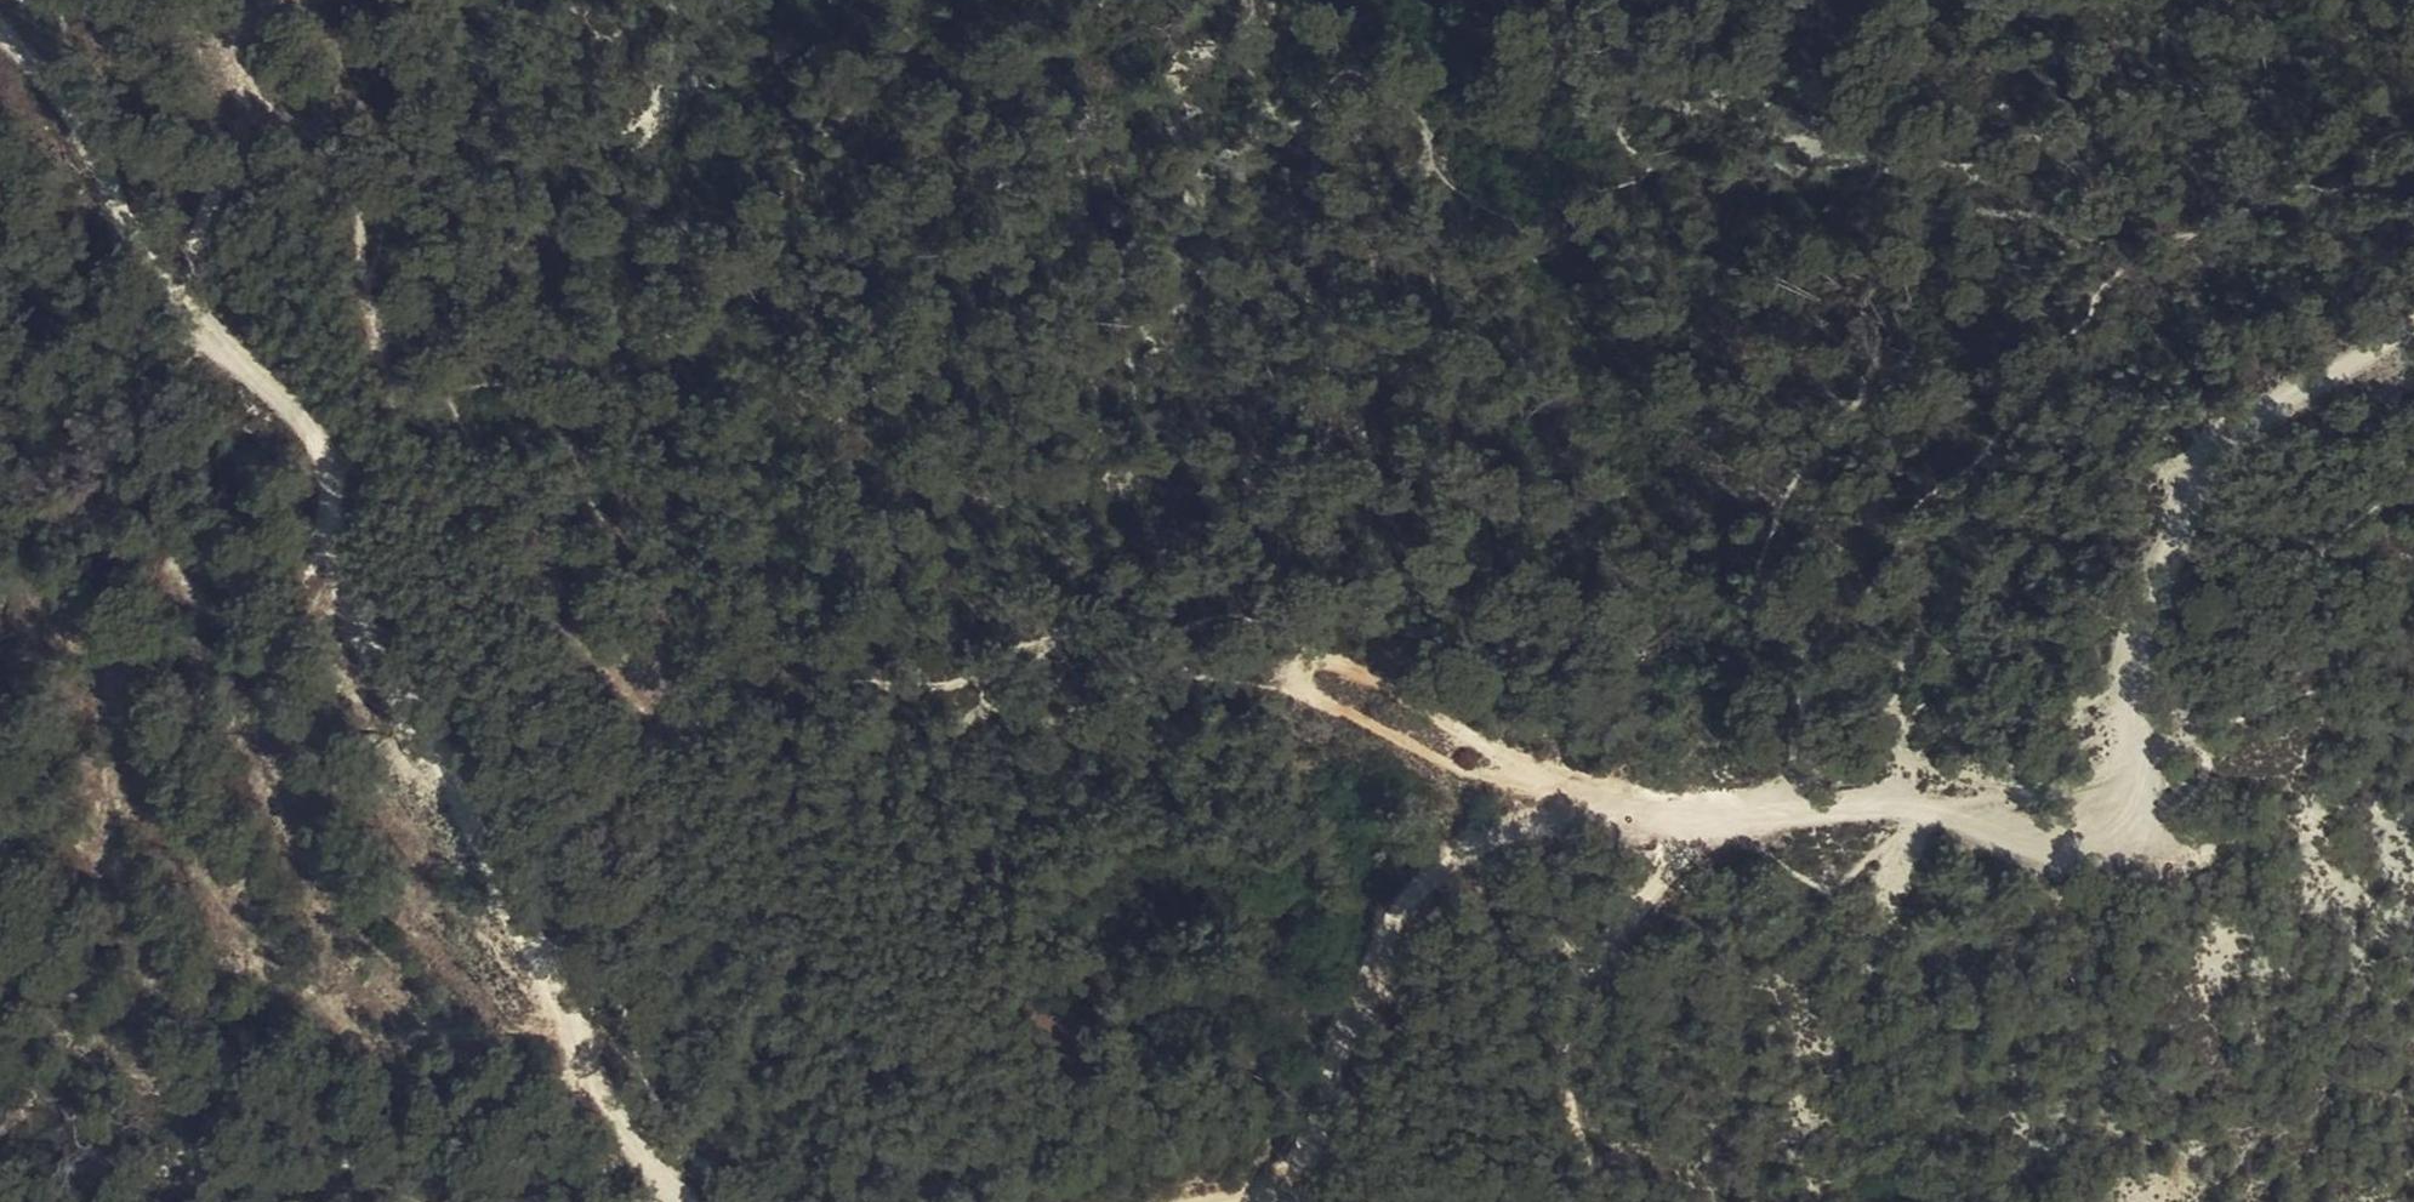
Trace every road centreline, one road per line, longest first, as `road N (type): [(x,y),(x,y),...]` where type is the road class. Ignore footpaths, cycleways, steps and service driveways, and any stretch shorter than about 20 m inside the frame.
road 1 (track): [(702,1201),(565,1020),(334,577),(329,429),(189,322),(131,249),(71,92),(0,32)]
road 2 (track): [(2413,322),(2274,406),(2202,493),(2158,586),(2128,771),(2103,809),(2054,826),(1933,810),(1750,801)]
road 3 (track): [(1195,1201),(1247,1187),(1308,1141),(1399,922),(1461,847),(1533,814),(1614,800)]
road 4 (track): [(1689,801),(1660,879),(1612,930),(1580,989),(1571,1051),(1592,1201)]
road 5 (track): [(1614,800),(1378,700)]
road 6 (track): [(1750,801),(1614,800)]

